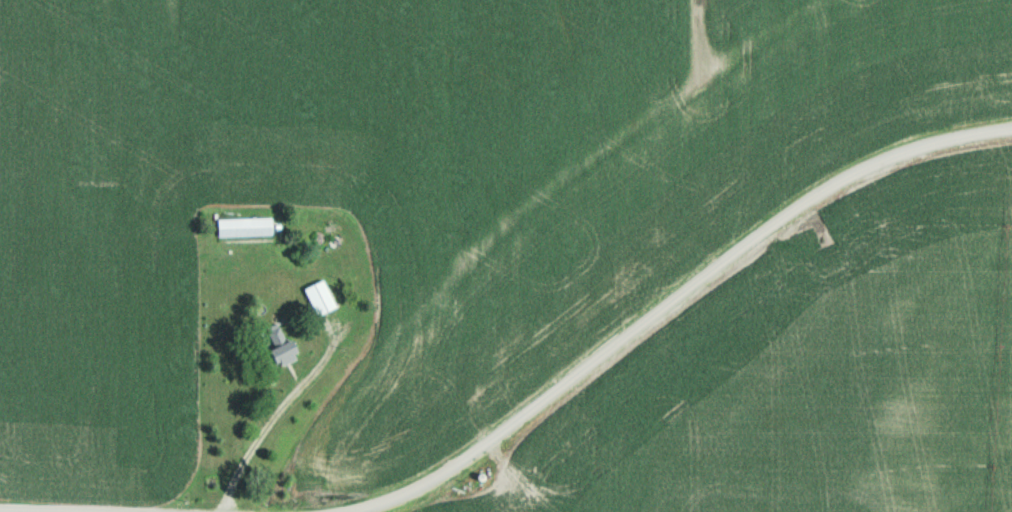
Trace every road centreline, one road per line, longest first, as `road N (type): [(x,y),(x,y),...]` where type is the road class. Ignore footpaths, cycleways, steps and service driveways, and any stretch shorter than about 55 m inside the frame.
road 1 (residential): [(331,511),(380,504),(430,479),(771,221),(866,167),(1011,128)]
road 2 (residential): [(0,509),(138,511)]

